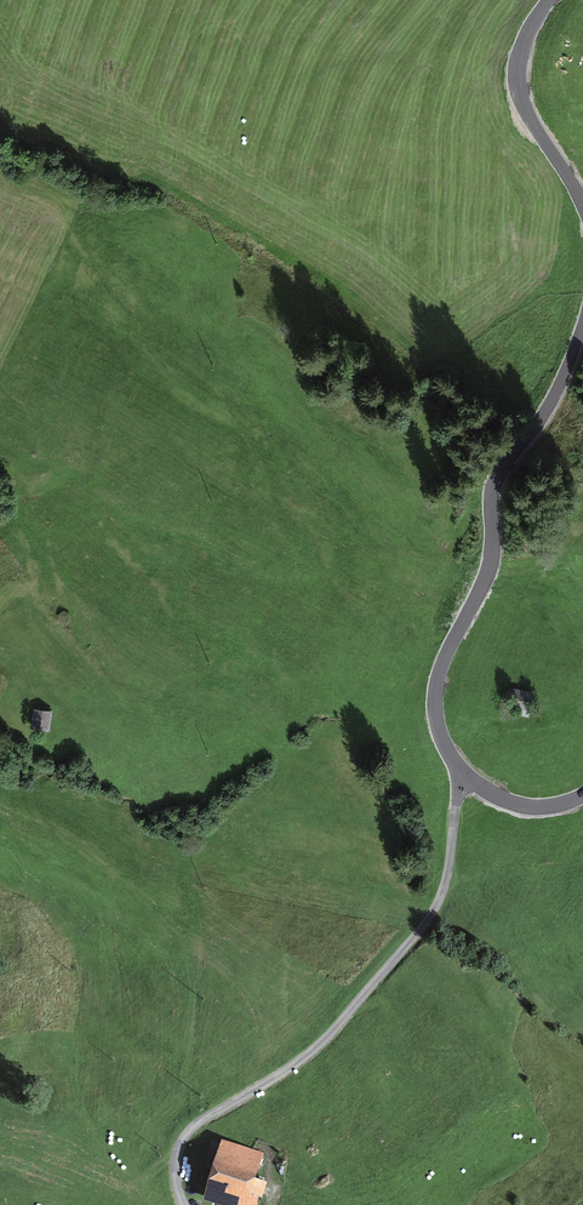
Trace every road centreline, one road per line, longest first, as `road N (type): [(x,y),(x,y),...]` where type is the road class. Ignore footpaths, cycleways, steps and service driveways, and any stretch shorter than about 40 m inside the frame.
road 1 (unclassified): [(183,1204),(175,1161),(191,1129),(328,1038),(425,925),(449,869),(461,772)]
road 2 (unclassified): [(461,772),(435,708),(444,662),(492,563),(494,489),(557,391),(582,325)]
road 3 (unclassified): [(582,202),(529,116),(519,77),(527,36),(549,0)]
road 4 (unclassified): [(582,794),(528,806),(461,772)]

